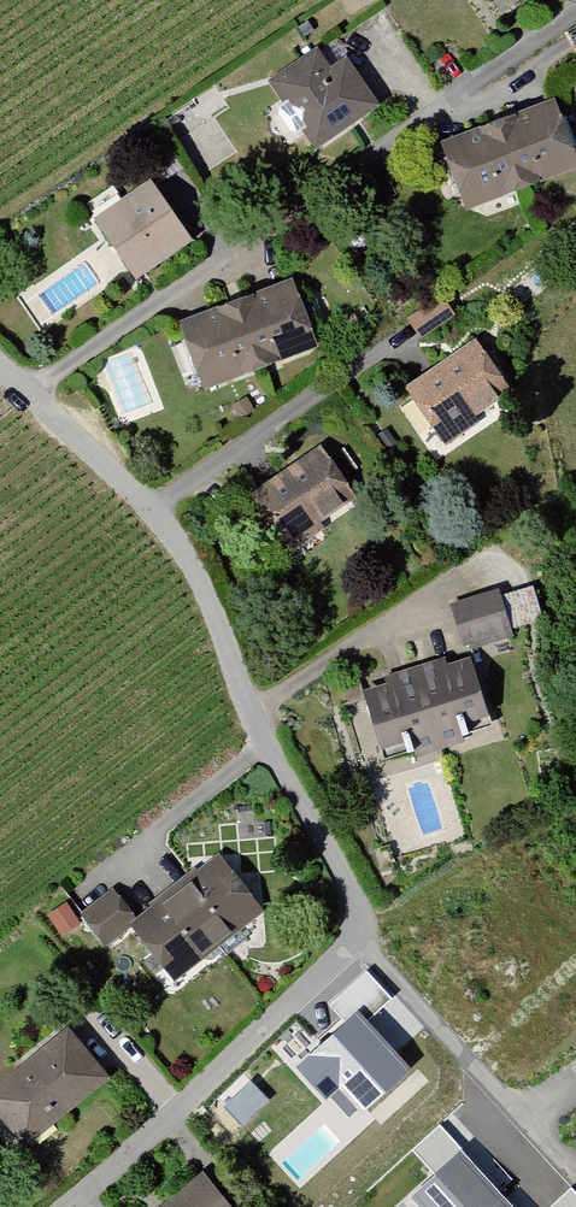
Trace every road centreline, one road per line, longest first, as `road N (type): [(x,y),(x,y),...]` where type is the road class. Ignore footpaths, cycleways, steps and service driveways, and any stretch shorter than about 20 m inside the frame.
road 1 (residential): [(74,1206),(353,946),(359,913),(253,713),(192,563),(155,510),(31,394)]
road 2 (residential): [(31,394),(575,12)]

